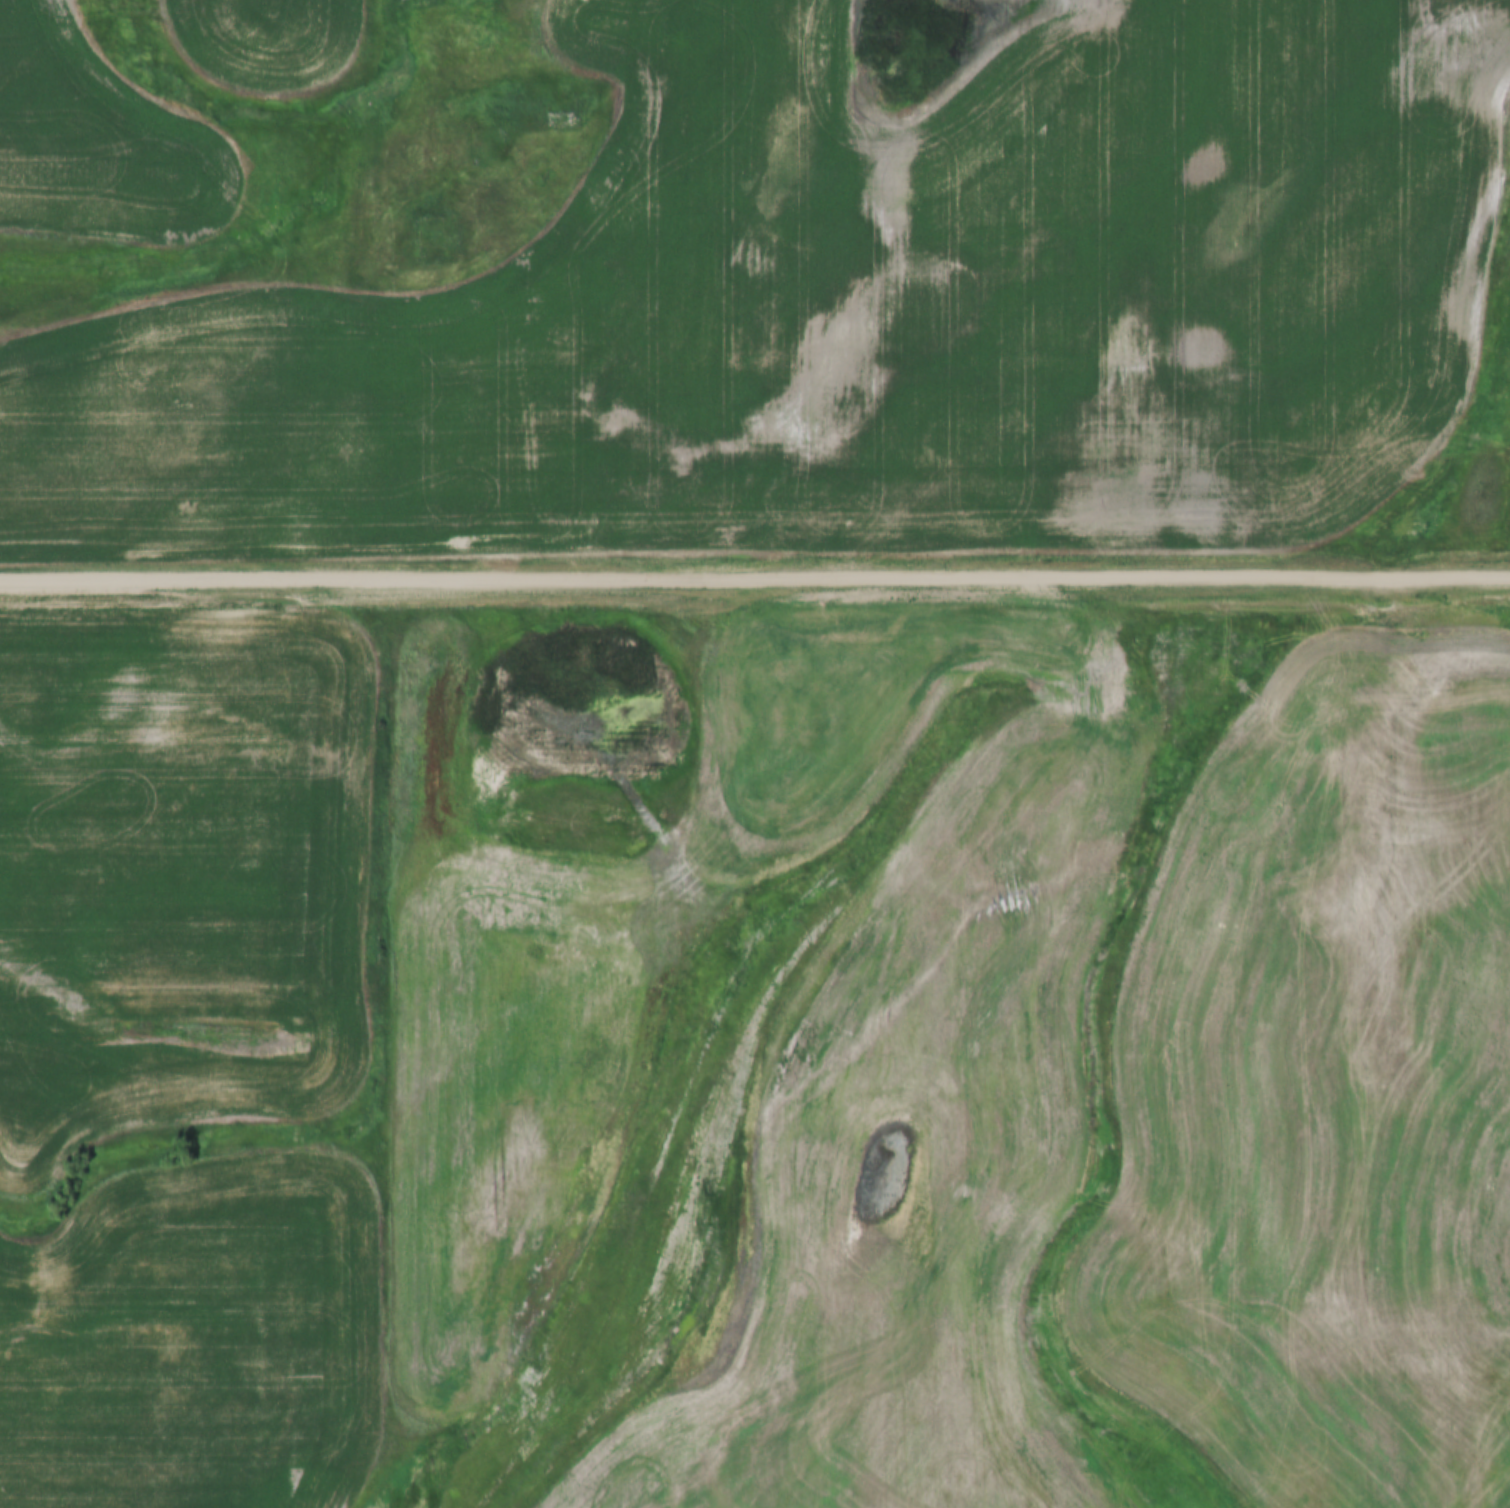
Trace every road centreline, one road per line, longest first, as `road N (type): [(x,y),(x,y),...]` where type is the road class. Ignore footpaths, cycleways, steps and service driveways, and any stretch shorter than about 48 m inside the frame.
road 1 (track): [(1509,574),(0,582)]

